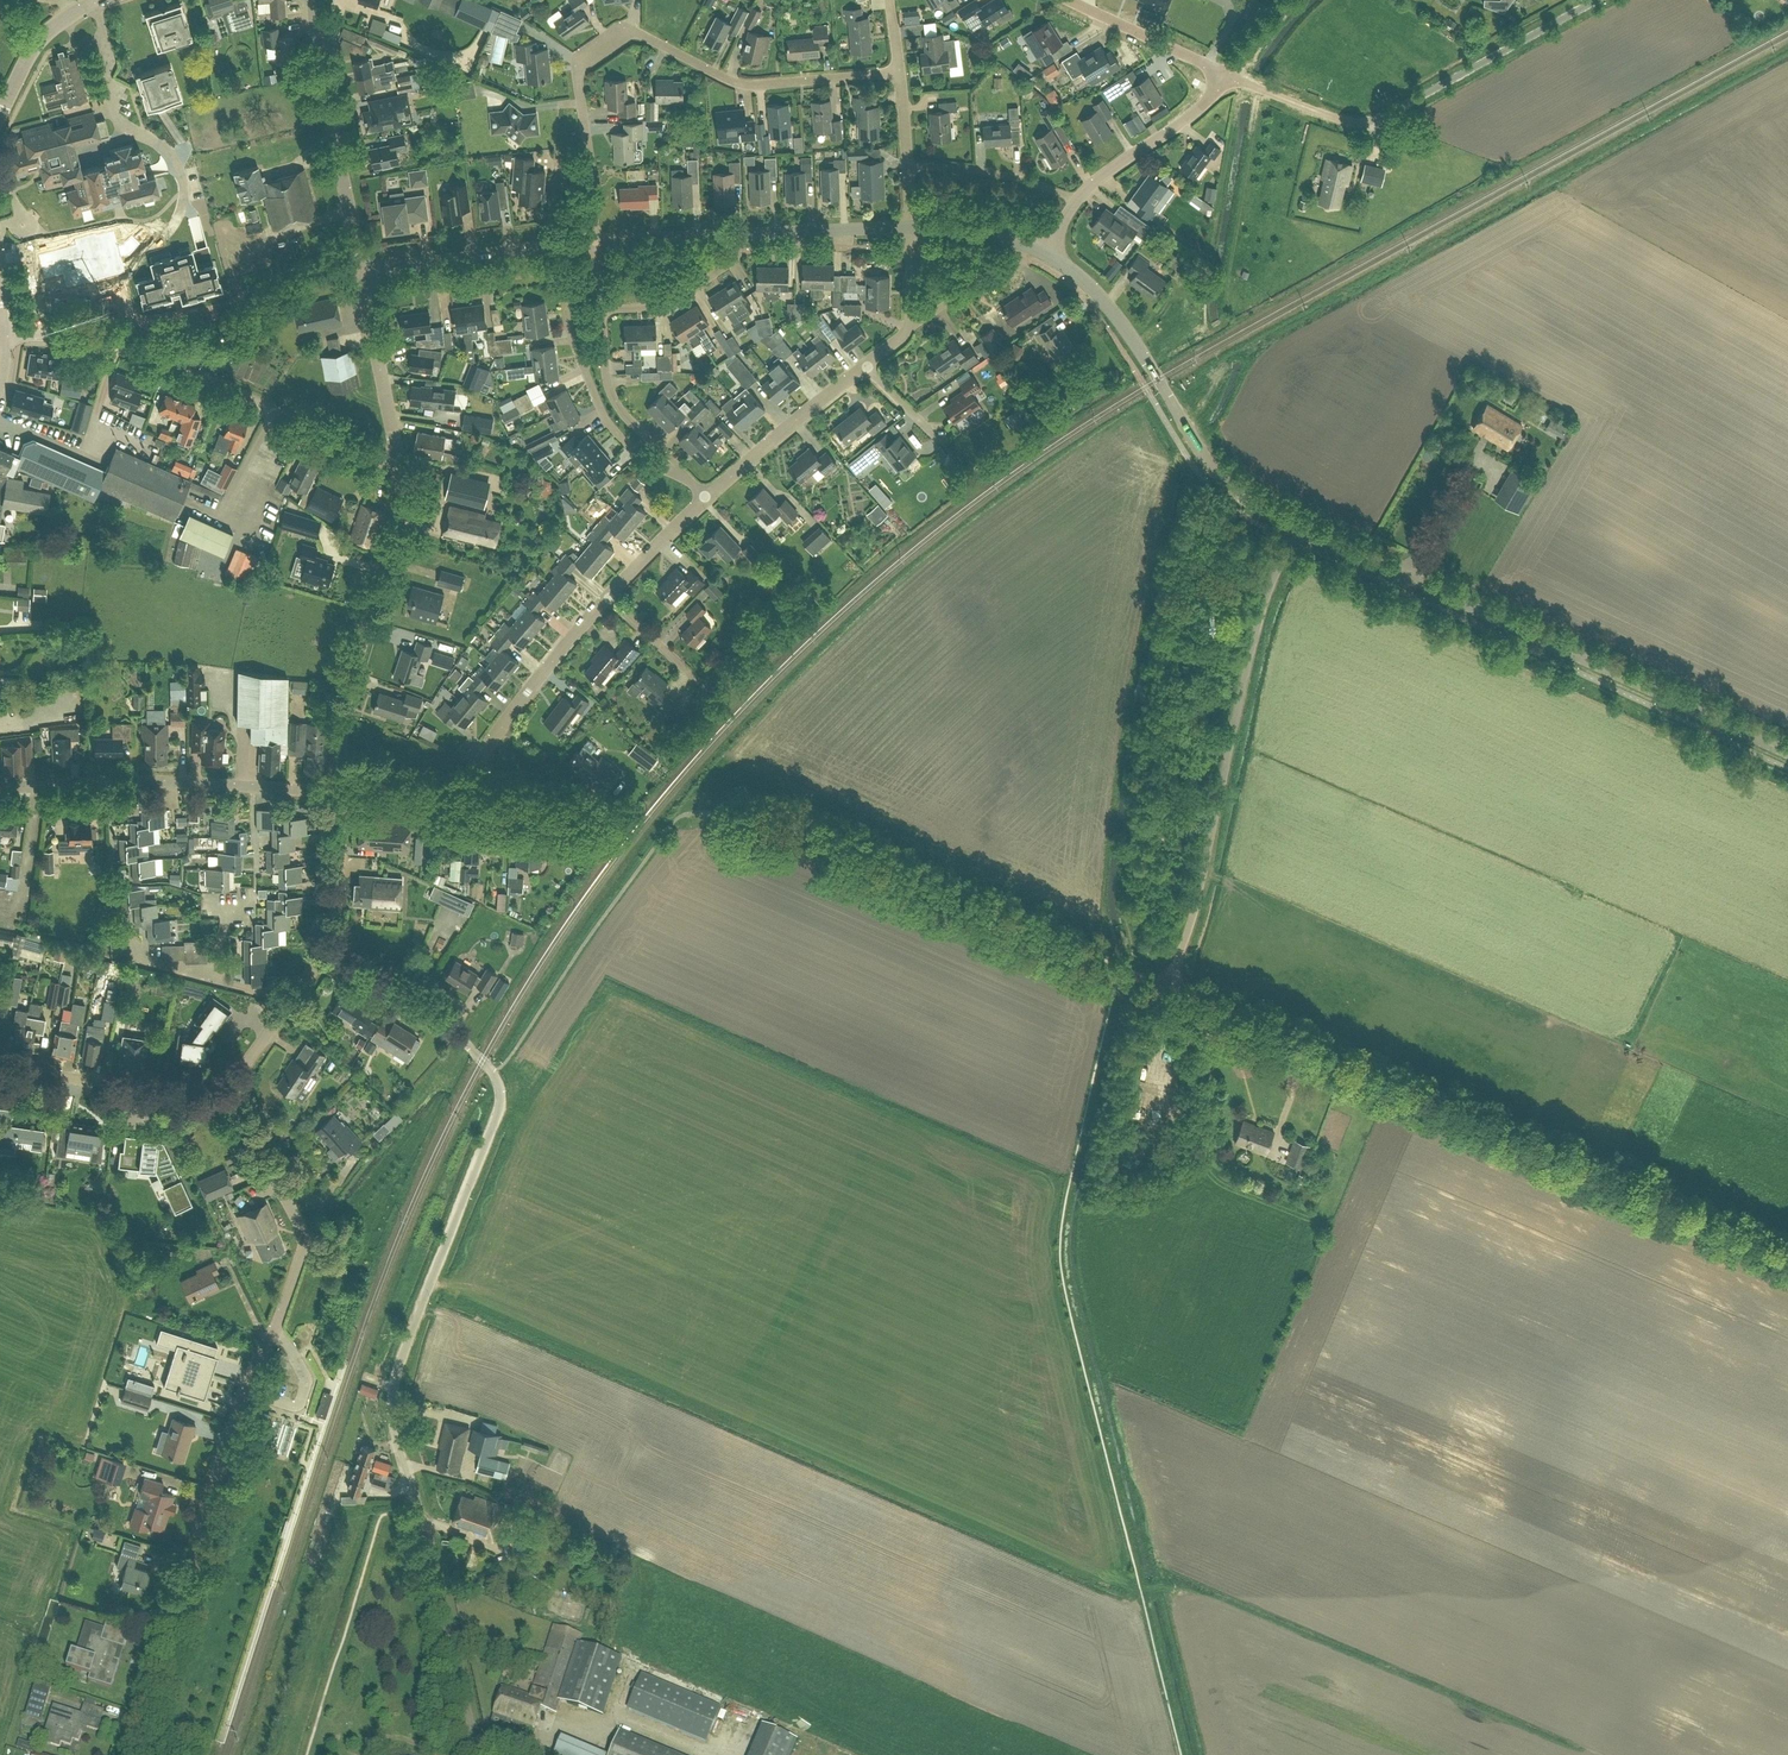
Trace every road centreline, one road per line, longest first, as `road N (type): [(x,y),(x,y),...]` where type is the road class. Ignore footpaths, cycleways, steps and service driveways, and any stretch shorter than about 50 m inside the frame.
road 1 (unclassified): [(476,1751),(393,1421),(394,1385),(500,1105),(499,1088),(484,1059),(425,1004),(328,953)]
road 2 (unclassified): [(127,1754),(241,1397),(302,1248),(303,1231),(230,1097)]
road 3 (unclassified): [(1787,1256),(1167,987)]
road 4 (tertiary): [(1296,528),(1787,752)]
road 5 (unclassified): [(1167,987),(805,832),(703,812),(670,826)]
road 6 (residential): [(597,241),(578,80),(587,51),(628,30),(748,86),(899,70)]
road 7 (track): [(1132,973),(1134,852),(1191,485),(1199,473)]
road 8 (unclassified): [(1167,987),(1198,891),(1256,624),(1296,528)]
road 9 (residential): [(401,469),(120,340),(3,333)]
road 10 (tertiary): [(1049,248),(1114,313),(1215,472),(1296,528)]
road 11 (unclassified): [(1257,86),(1366,122),(1595,0)]
road 12 (residential): [(340,791),(163,780),(0,787)]
road 13 (residential): [(340,791),(343,695),(402,504),(401,469)]
road 14 (tertiary): [(361,271),(313,0)]
road 15 (residential): [(459,800),(464,779),(605,594)]
road 16 (residential): [(180,213),(183,176),(168,150),(118,125),(99,0)]
road 17 (residential): [(673,464),(654,465),(607,420),(568,326),(558,269)]
road 18 (tertiary): [(361,271),(597,241)]
road 19 (residential): [(230,1097),(0,1068)]
road 20 (residential): [(705,496),(864,365)]
road 21 (unclassified): [(1075,200),(1201,107),(1228,75)]
road 22 (residential): [(366,297),(558,269)]
road 23 (residential): [(673,464),(614,400),(602,309)]
road 24 (tertiary): [(737,233),(913,225)]
road 25 (residential): [(401,469),(366,297)]
road 26 (unclassified): [(1228,75),(1070,0)]
road 27 (residential): [(1075,200),(1012,177),(908,165)]
road 28 (residential): [(602,309),(670,300),(726,265),(738,251),(737,233)]
road 29 (residential): [(328,953),(337,931),(340,791)]
road 30 (tertiary): [(0,112),(32,50),(94,0)]
road 31 (tertiary): [(597,241),(737,233)]
road 32 (residential): [(605,594),(705,496)]
road 33 (residential): [(694,677),(605,594)]

